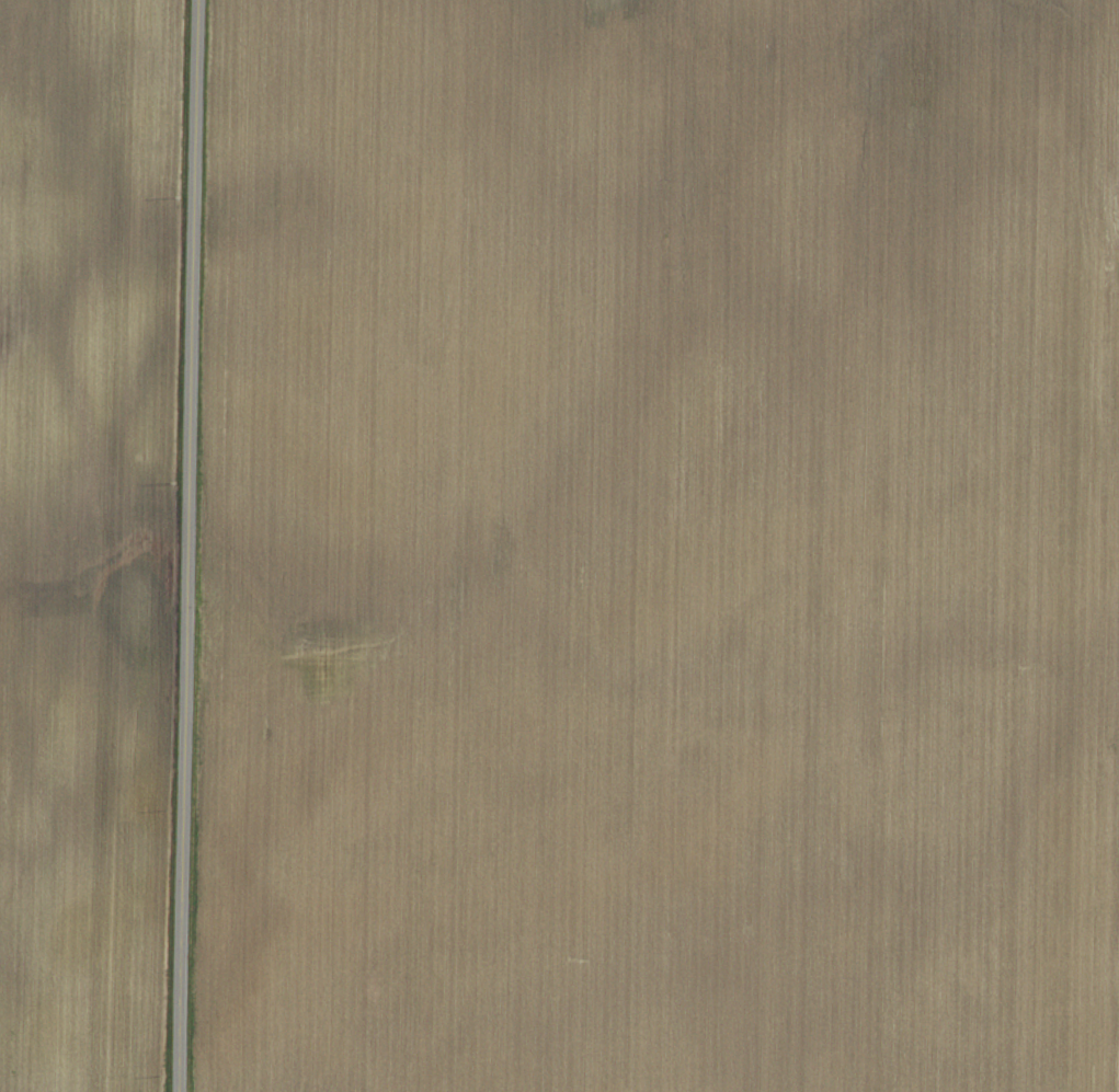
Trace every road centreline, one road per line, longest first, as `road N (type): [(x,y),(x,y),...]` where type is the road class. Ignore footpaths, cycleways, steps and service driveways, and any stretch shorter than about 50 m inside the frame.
road 1 (residential): [(177,1091),(195,0)]

